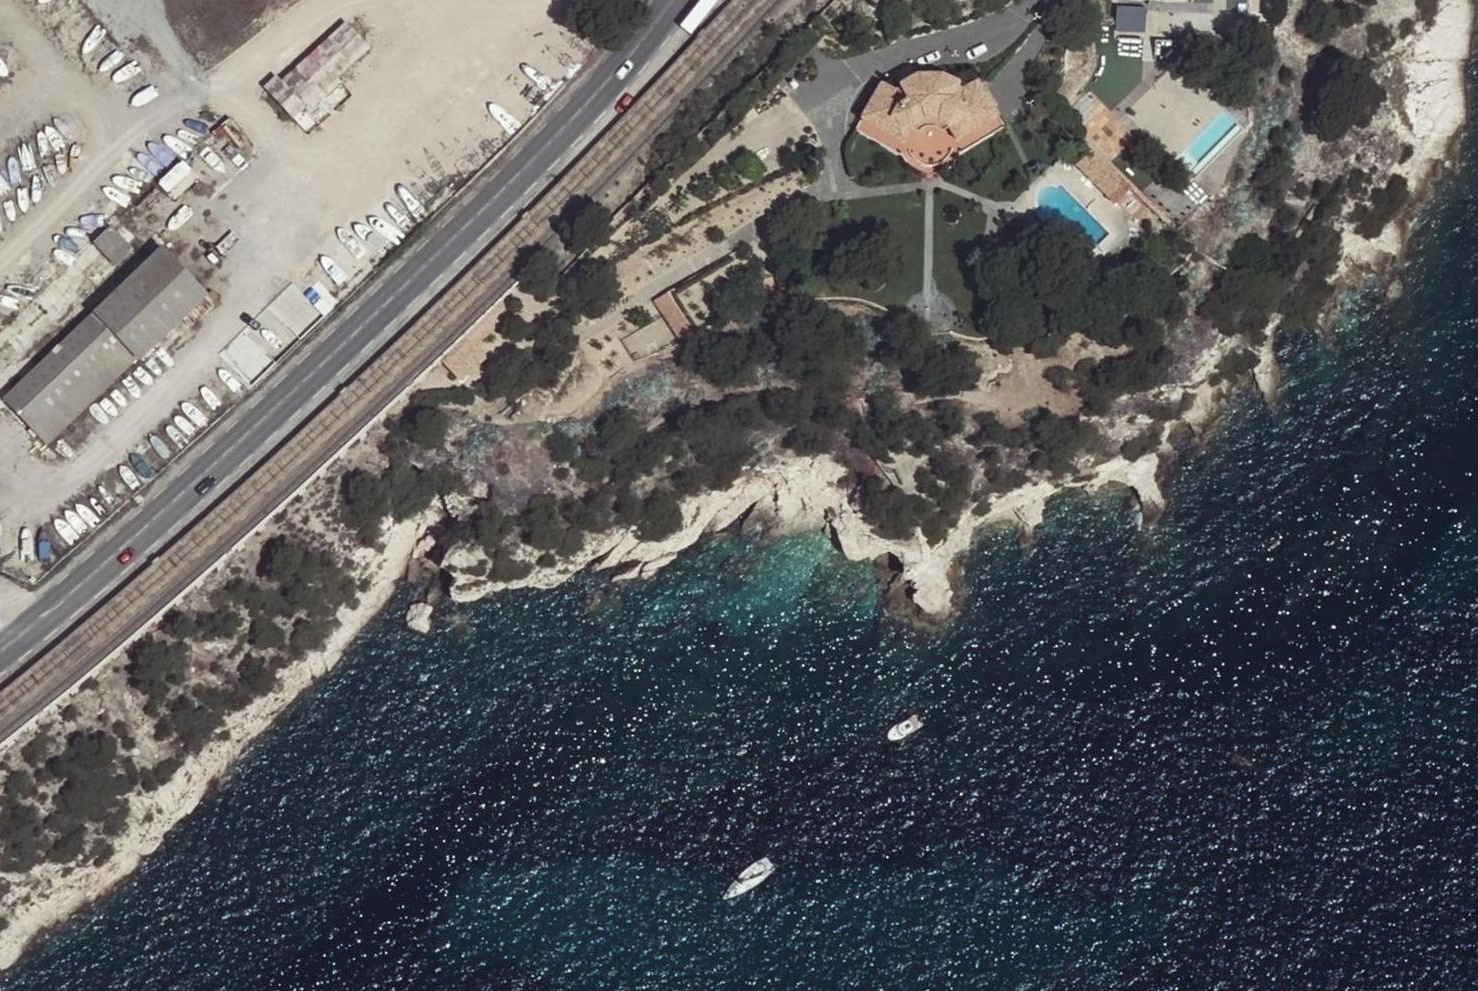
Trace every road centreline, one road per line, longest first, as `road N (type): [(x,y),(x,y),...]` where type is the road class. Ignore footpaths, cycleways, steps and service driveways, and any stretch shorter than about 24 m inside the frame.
road 1 (primary): [(0,655),(76,595),(494,195),(672,0)]

